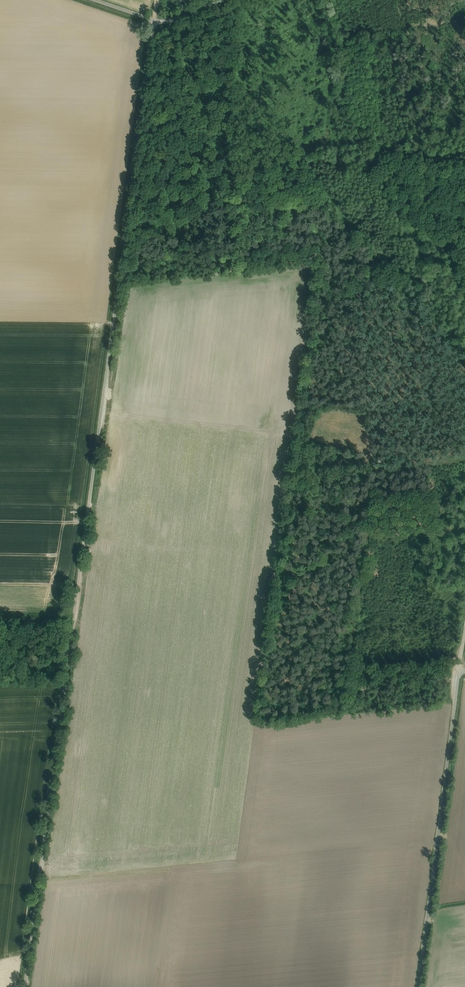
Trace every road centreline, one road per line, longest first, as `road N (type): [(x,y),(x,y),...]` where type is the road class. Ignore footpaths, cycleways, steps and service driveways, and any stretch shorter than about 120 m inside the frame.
road 1 (track): [(154,22),(24,986)]
road 2 (track): [(419,986),(459,676)]

